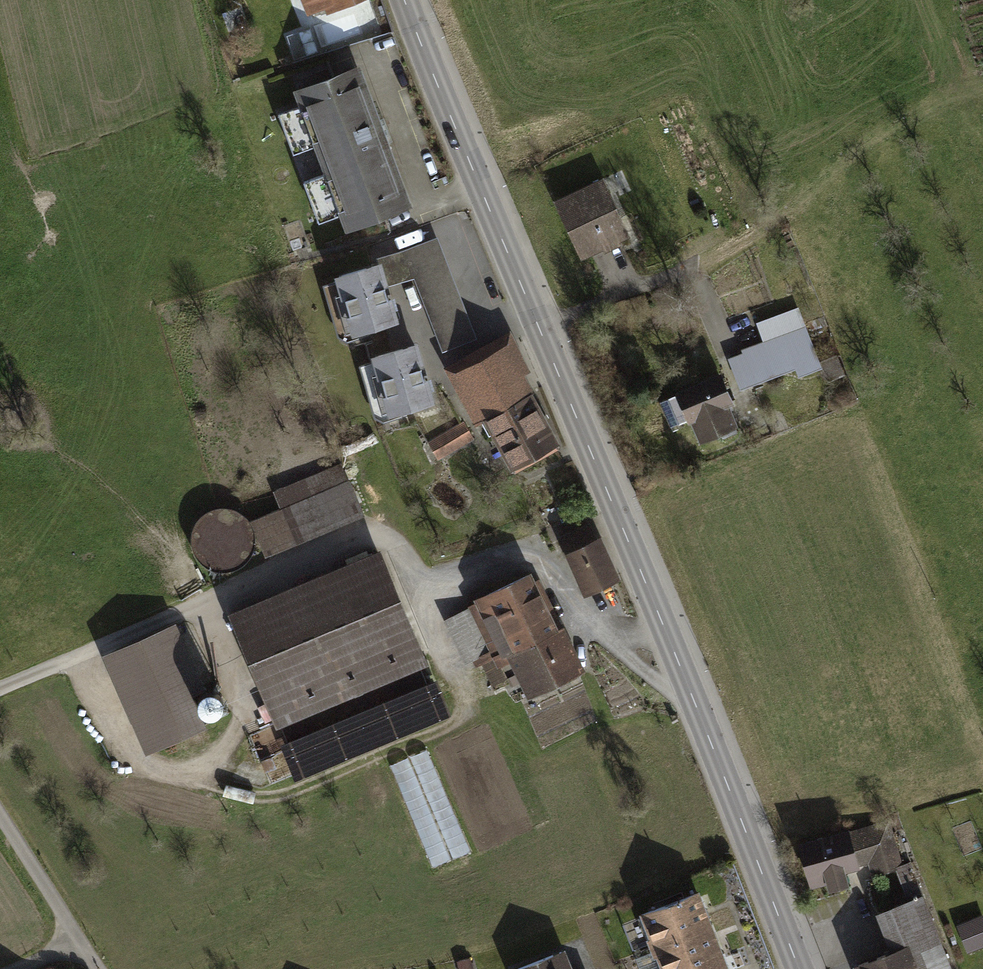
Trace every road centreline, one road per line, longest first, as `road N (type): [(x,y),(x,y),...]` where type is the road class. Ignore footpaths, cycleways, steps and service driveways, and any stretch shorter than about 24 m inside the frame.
road 1 (tertiary): [(409,0),(799,968)]
road 2 (residential): [(79,938),(0,814)]

